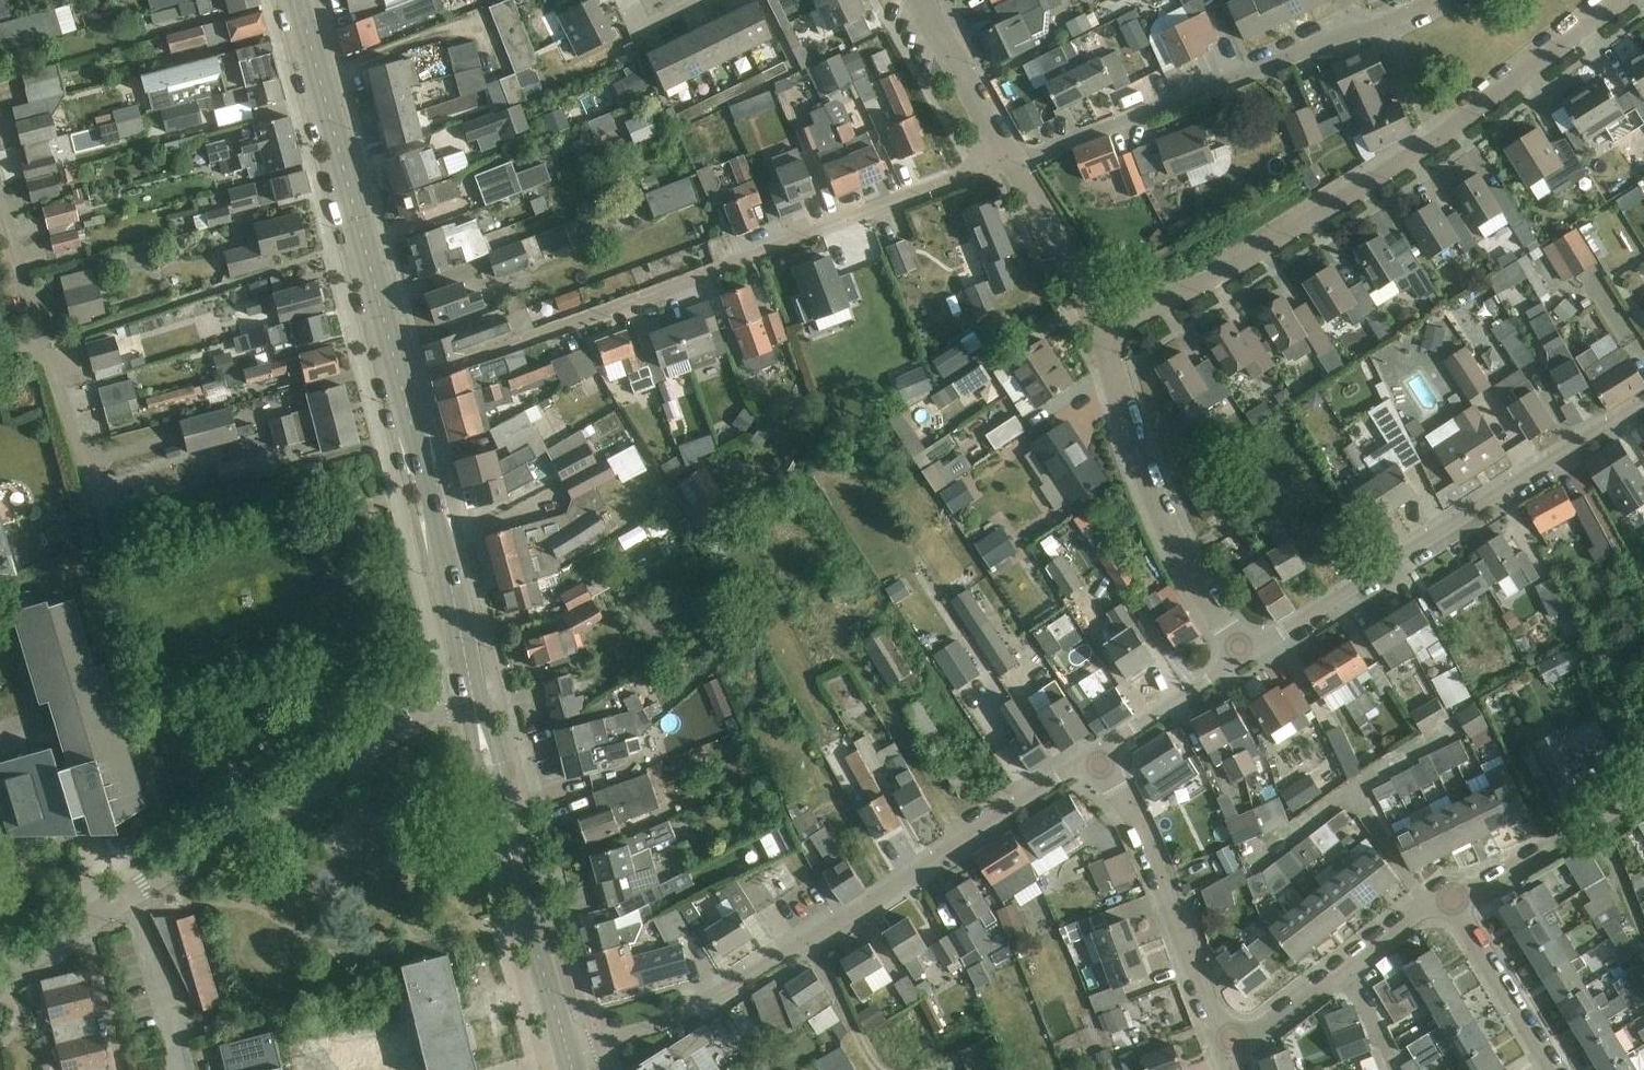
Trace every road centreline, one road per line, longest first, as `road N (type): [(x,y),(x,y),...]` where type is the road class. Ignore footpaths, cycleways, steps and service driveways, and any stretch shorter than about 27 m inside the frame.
road 1 (residential): [(402,384),(1014,165)]
road 2 (residential): [(570,1053),(667,1022),(749,979),(1099,758)]
road 3 (residential): [(1248,654),(1643,406)]
road 4 (residential): [(81,925),(449,702),(474,696)]
road 5 (residential): [(1014,165),(1390,24)]
road 6 (primary): [(402,384),(298,0)]
road 7 (residential): [(1110,331),(1440,137)]
road 8 (residential): [(1248,654),(1164,517),(1110,331)]
road 9 (residential): [(1227,1052),(1143,842),(1099,758)]
road 10 (primary): [(474,696),(402,384)]
road 11 (residential): [(1227,1052),(1426,909),(1452,900)]
road 12 (primary): [(570,1053),(506,824)]
road 13 (residential): [(1440,137),(1620,0)]
road 14 (track): [(497,65),(478,19),(317,77)]
road 15 (residential): [(1452,900),(1643,795)]
road 16 (residential): [(1552,1069),(1452,900)]
road 17 (residential): [(1110,331),(1014,165)]
road 18 (residential): [(1014,165),(922,0)]
road 19 (residential): [(1099,758),(1248,654)]
road 20 (unclassified): [(120,1069),(81,925)]
road 21 (residential): [(1440,137),(1390,24)]

